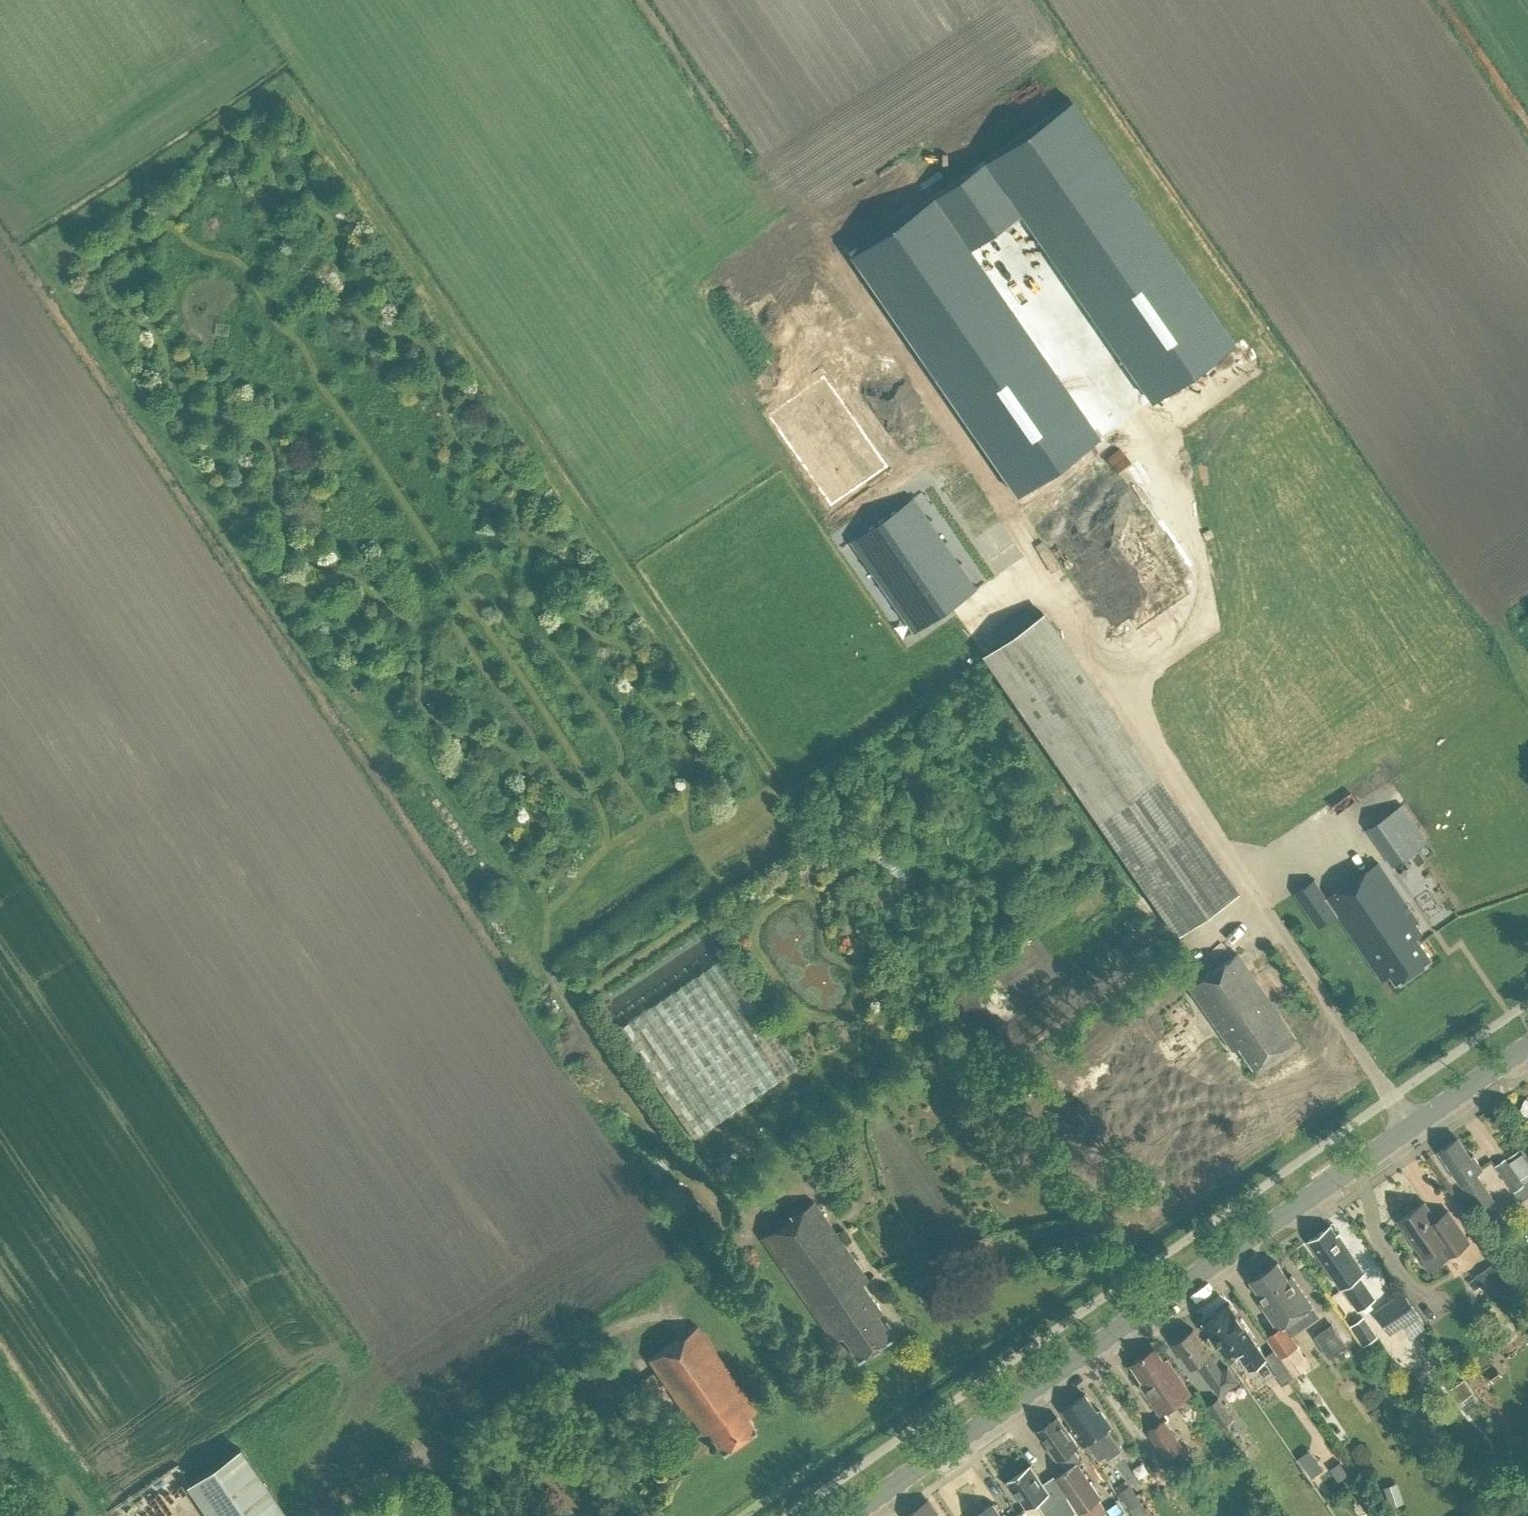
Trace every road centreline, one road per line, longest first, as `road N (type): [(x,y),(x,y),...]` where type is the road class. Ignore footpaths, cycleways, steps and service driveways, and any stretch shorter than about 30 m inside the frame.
road 1 (tertiary): [(847,1515),(1527,1046)]

